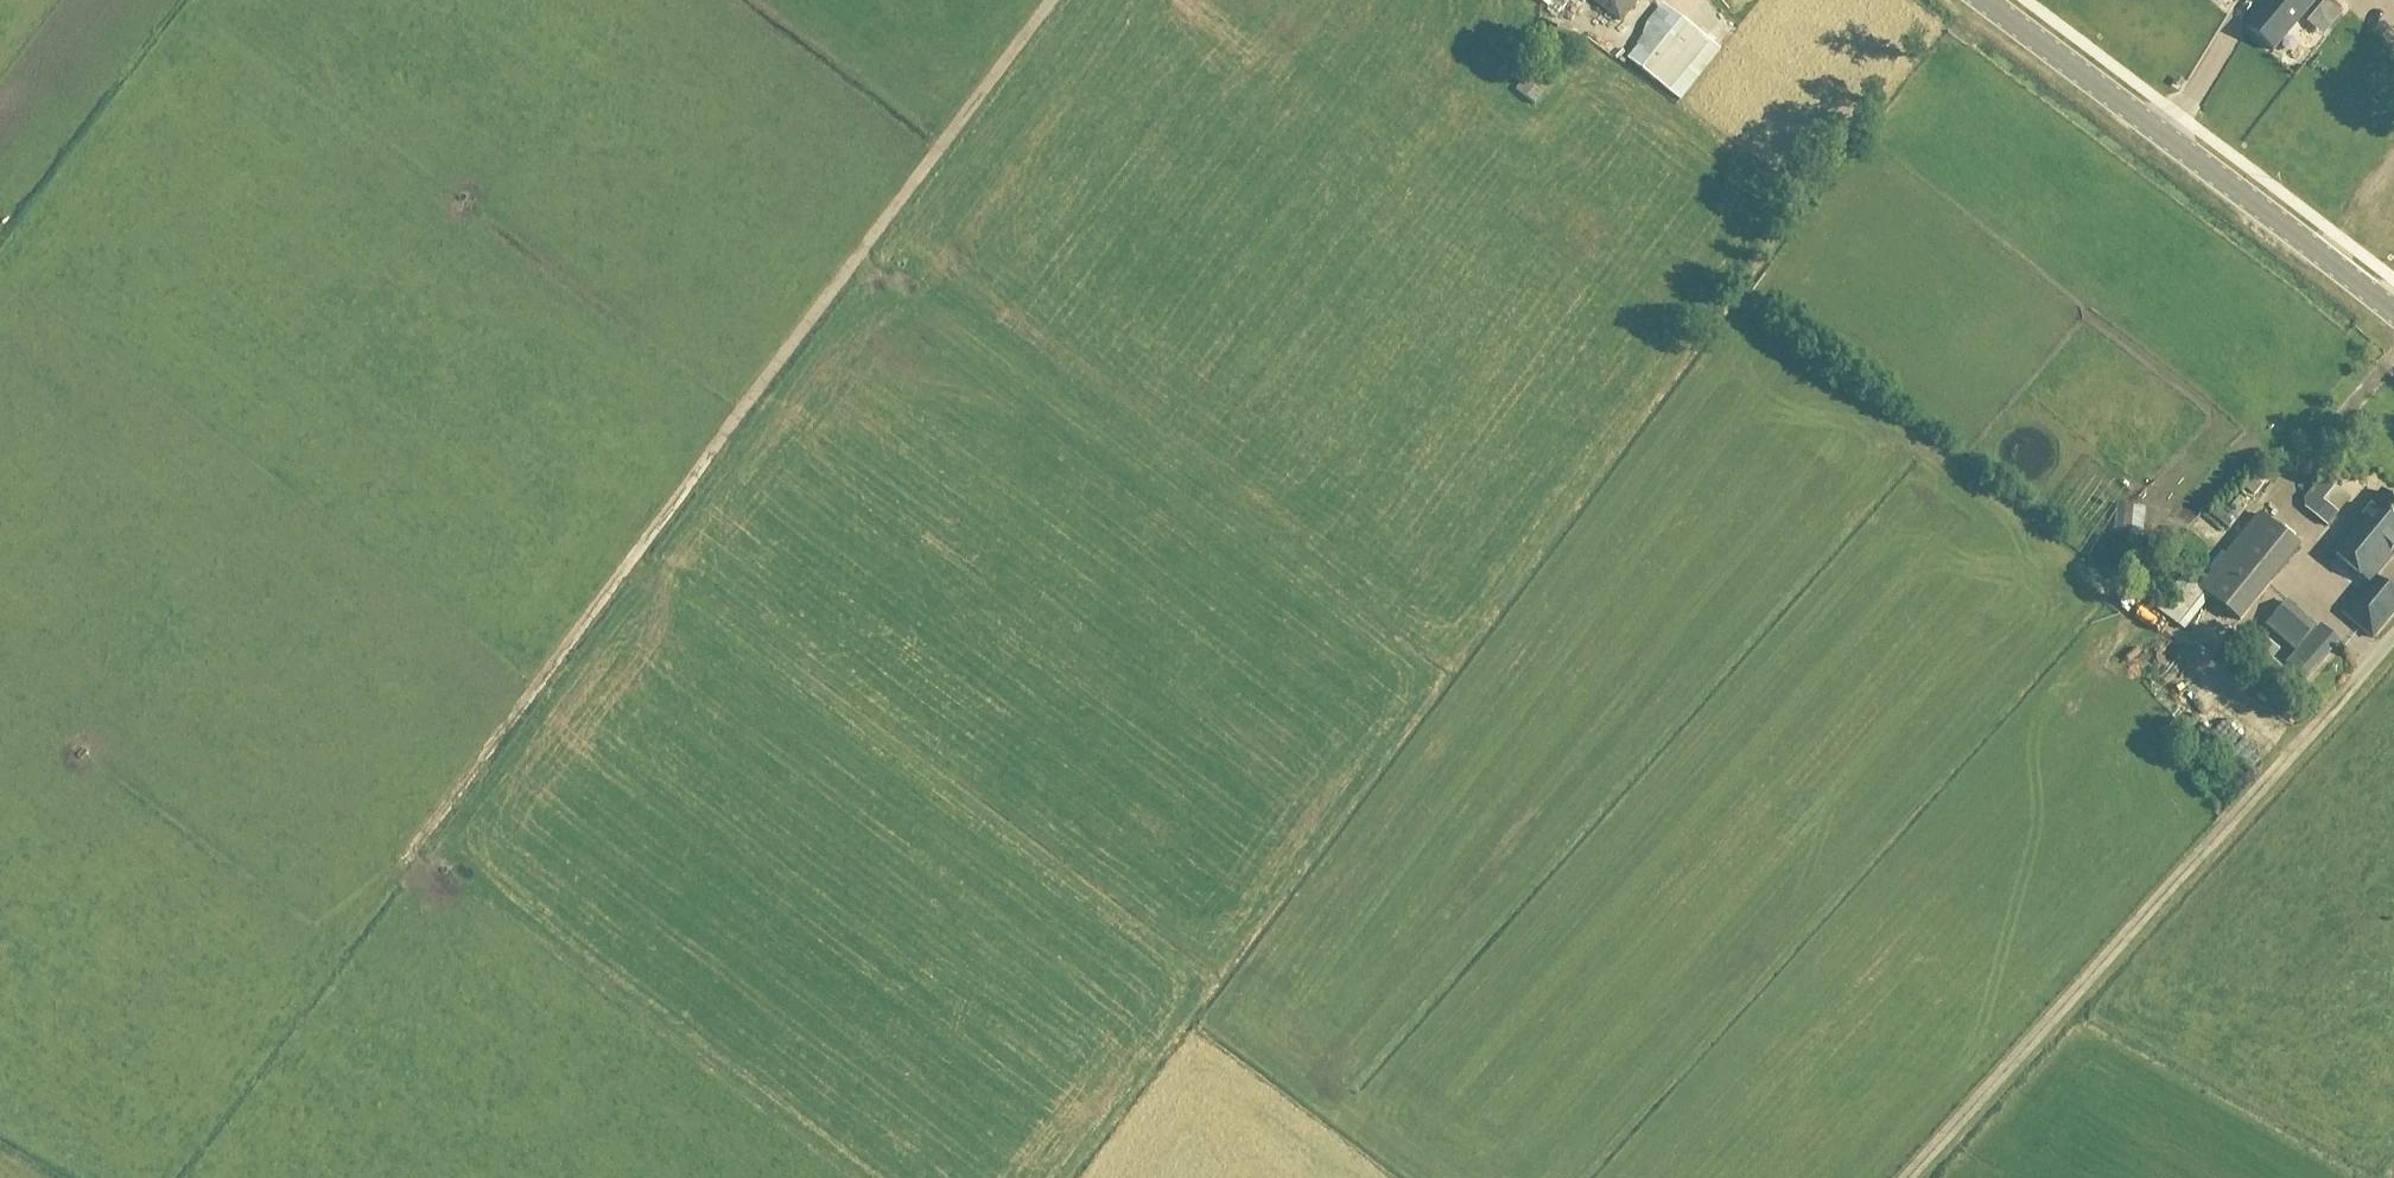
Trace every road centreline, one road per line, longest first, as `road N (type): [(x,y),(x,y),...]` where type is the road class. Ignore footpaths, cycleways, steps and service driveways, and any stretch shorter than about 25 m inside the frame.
road 1 (track): [(1912,1177),(2352,684)]
road 2 (tertiary): [(2393,317),(1978,0)]

